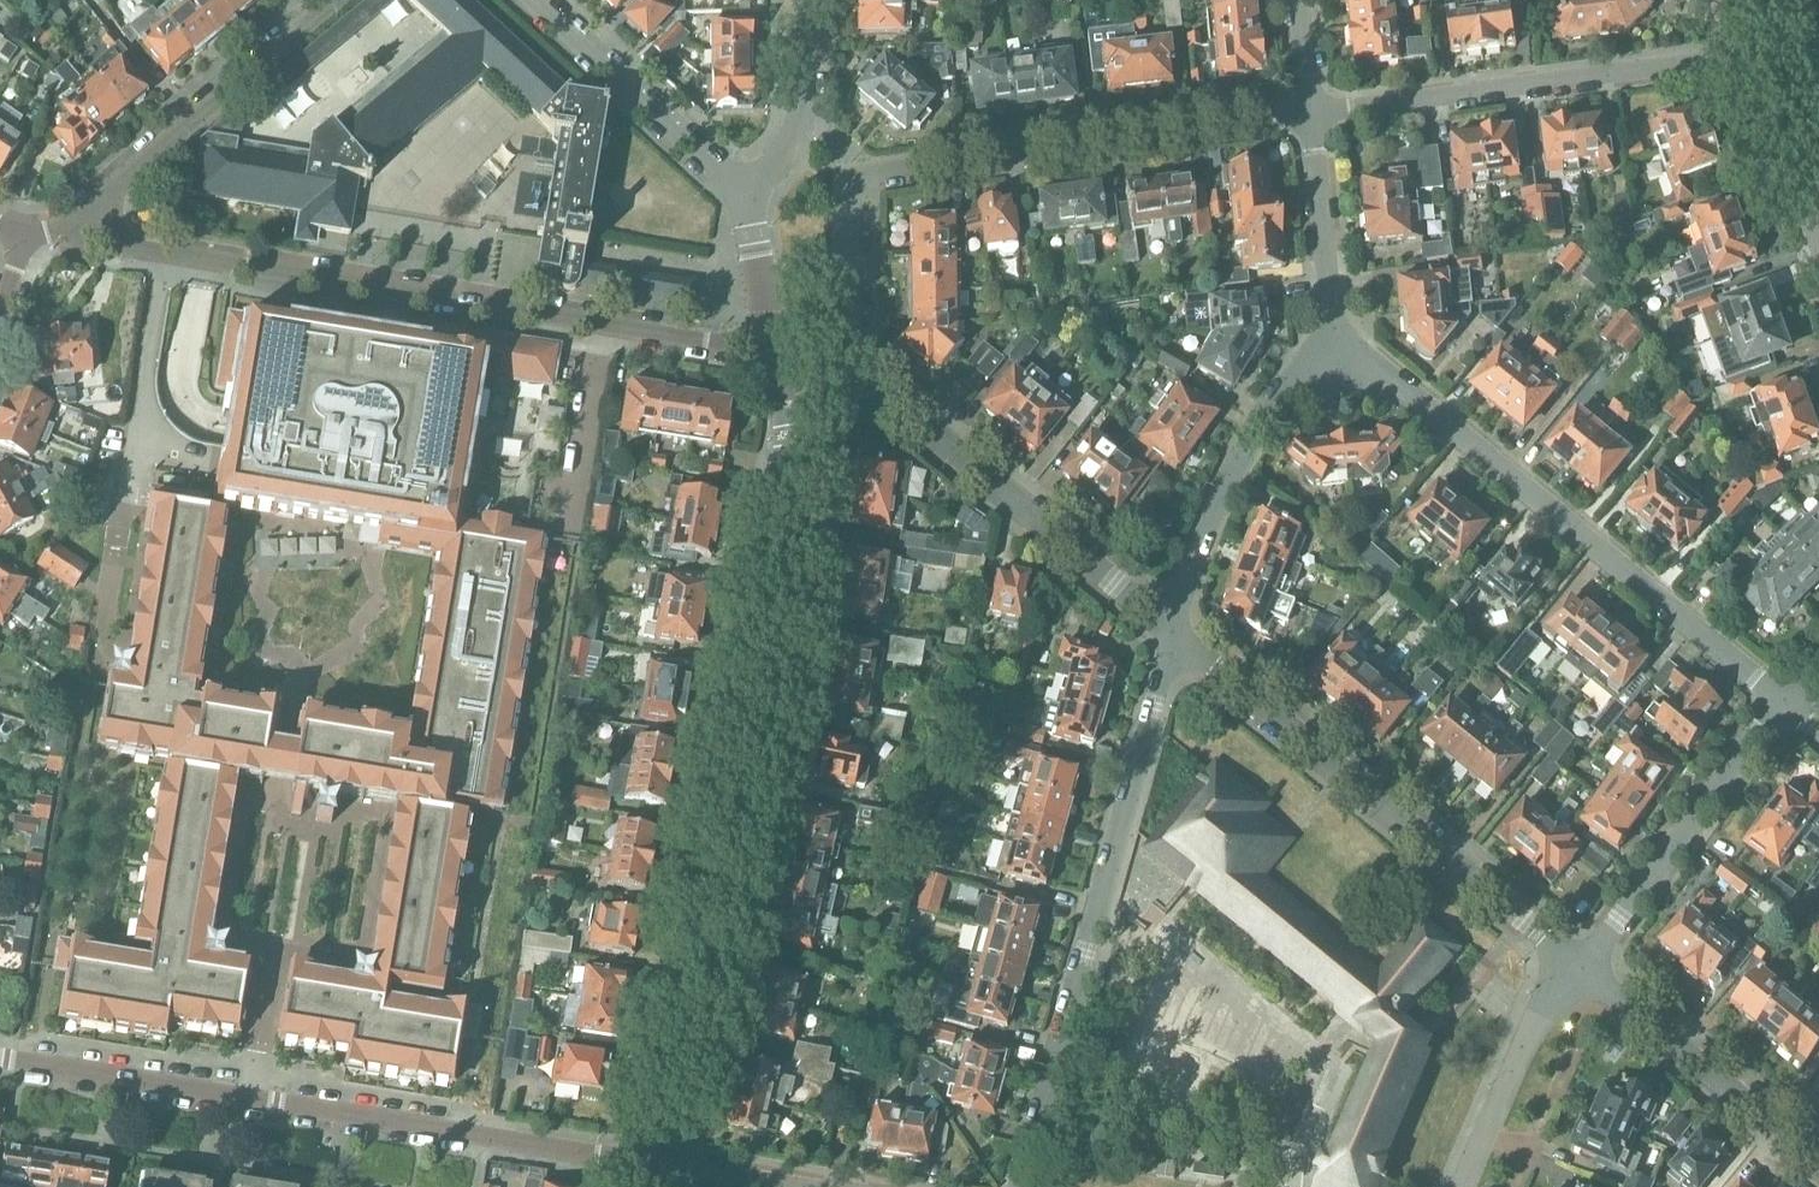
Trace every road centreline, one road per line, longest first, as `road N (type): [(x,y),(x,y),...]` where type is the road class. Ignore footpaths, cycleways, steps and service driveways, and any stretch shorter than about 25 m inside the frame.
road 1 (residential): [(1172,630),(850,361),(850,175),(1311,113)]
road 2 (residential): [(771,340),(788,446),(755,729),(648,1162)]
road 3 (residential): [(771,340),(708,342),(93,240)]
road 4 (residential): [(648,1162),(0,1056)]
road 5 (residential): [(1783,699),(1331,330)]
road 6 (residential): [(1021,1186),(1172,630)]
road 7 (residential): [(1582,960),(1172,630)]
road 8 (residential): [(1311,113),(1751,58)]
road 9 (residential): [(93,240),(114,183),(334,0)]
road 10 (residential): [(1172,630),(1230,474),(1331,330)]
road 11 (residential): [(1582,960),(1783,699)]
road 12 (residential): [(1818,1159),(1582,960)]
road 13 (residential): [(743,192),(535,0)]
road 14 (residential): [(1457,1186),(1510,1063),(1582,960)]
road 15 (residential): [(1516,1186),(1580,1032),(1582,960)]
road 16 (residential): [(1331,330),(1311,113)]
road 17 (residential): [(806,0),(802,124),(779,163),(743,192)]
road 18 (residential): [(1818,242),(1751,58)]
road 19 (residential): [(743,192),(771,340)]
road 20 (residential): [(796,1186),(648,1162)]

